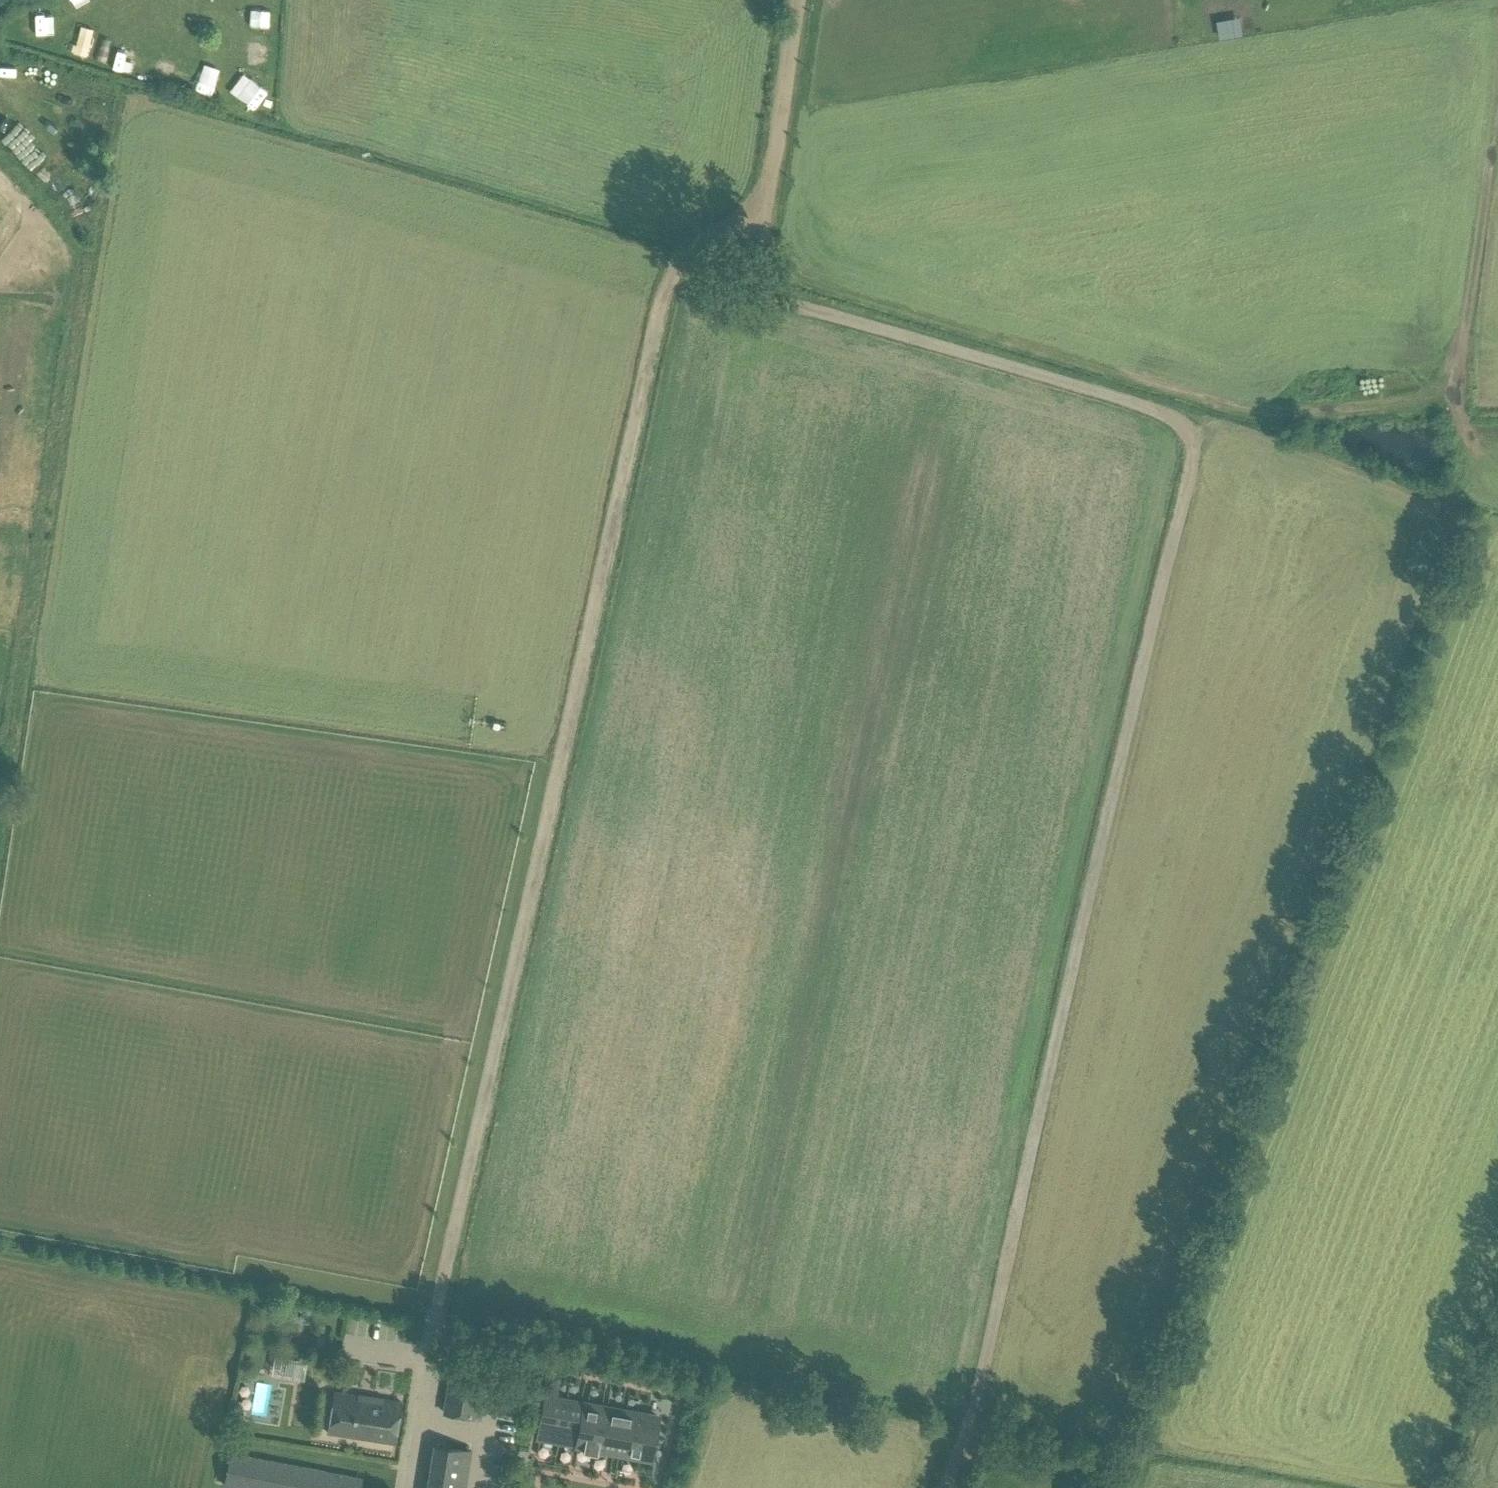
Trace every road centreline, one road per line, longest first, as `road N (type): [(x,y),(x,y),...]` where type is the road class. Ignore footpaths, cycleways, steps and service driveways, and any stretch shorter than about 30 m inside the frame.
road 1 (track): [(398,1487),(666,291),(683,256),(767,202)]
road 2 (track): [(0,787),(83,252),(58,213),(0,156)]
road 3 (track): [(1497,84),(1461,403)]
road 4 (track): [(767,202),(799,0)]

